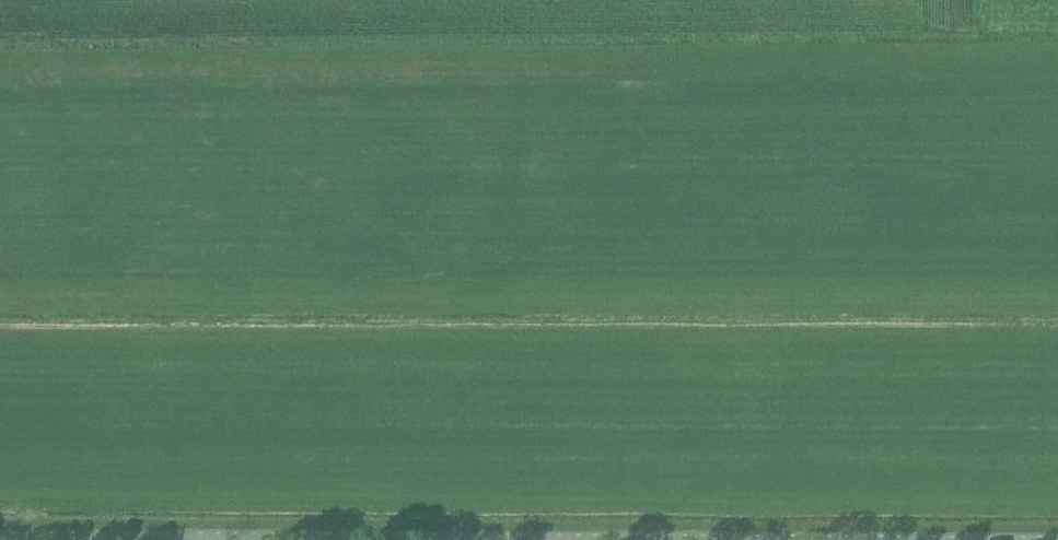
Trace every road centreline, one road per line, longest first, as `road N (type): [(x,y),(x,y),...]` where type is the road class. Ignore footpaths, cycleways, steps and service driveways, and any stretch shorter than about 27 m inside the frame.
road 1 (unclassified): [(249,539),(0,538)]

